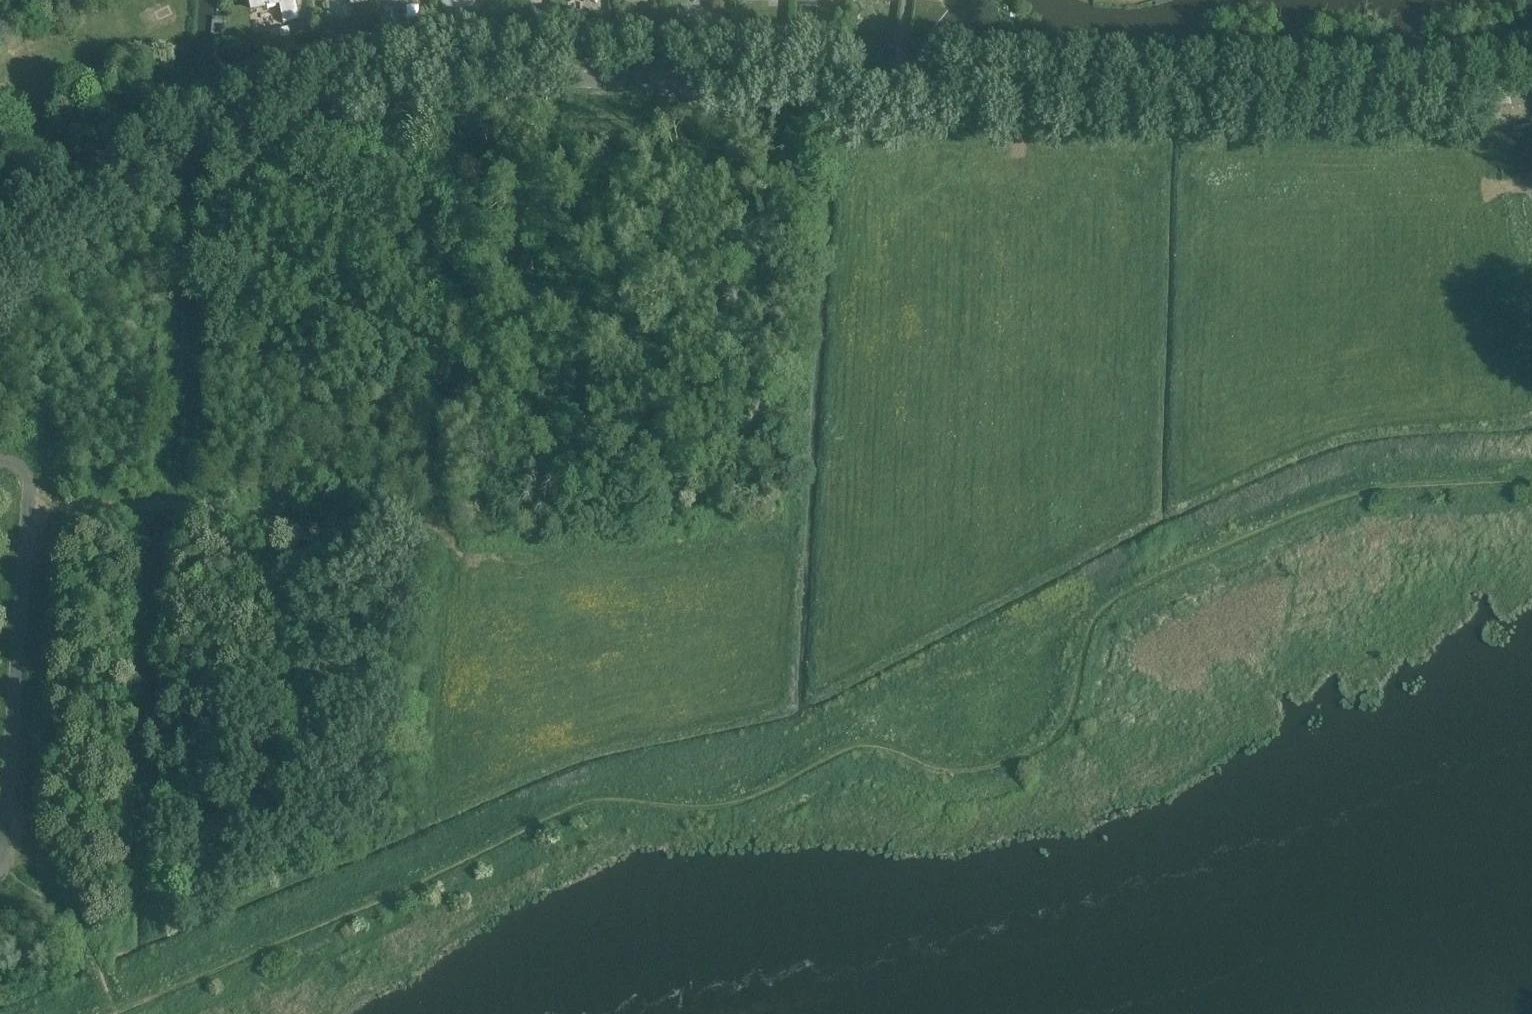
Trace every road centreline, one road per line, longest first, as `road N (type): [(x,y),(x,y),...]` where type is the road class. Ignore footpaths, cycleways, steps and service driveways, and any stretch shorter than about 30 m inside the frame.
road 1 (tertiary): [(0,288),(146,167),(297,109),(415,83),(510,78),(1406,105),(1531,92)]

